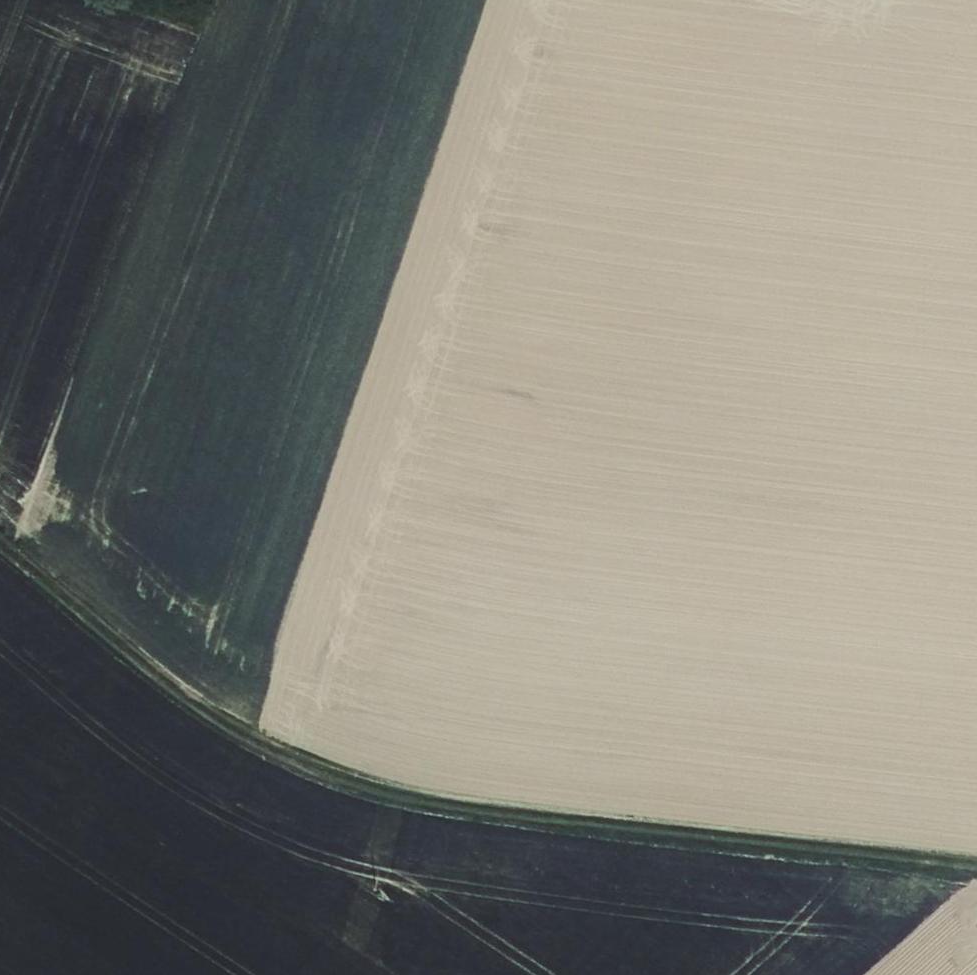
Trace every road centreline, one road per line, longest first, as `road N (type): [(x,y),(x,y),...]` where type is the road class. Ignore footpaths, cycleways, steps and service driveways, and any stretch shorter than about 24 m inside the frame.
road 1 (track): [(0,539),(209,713),(310,774),(398,800),(976,872)]

